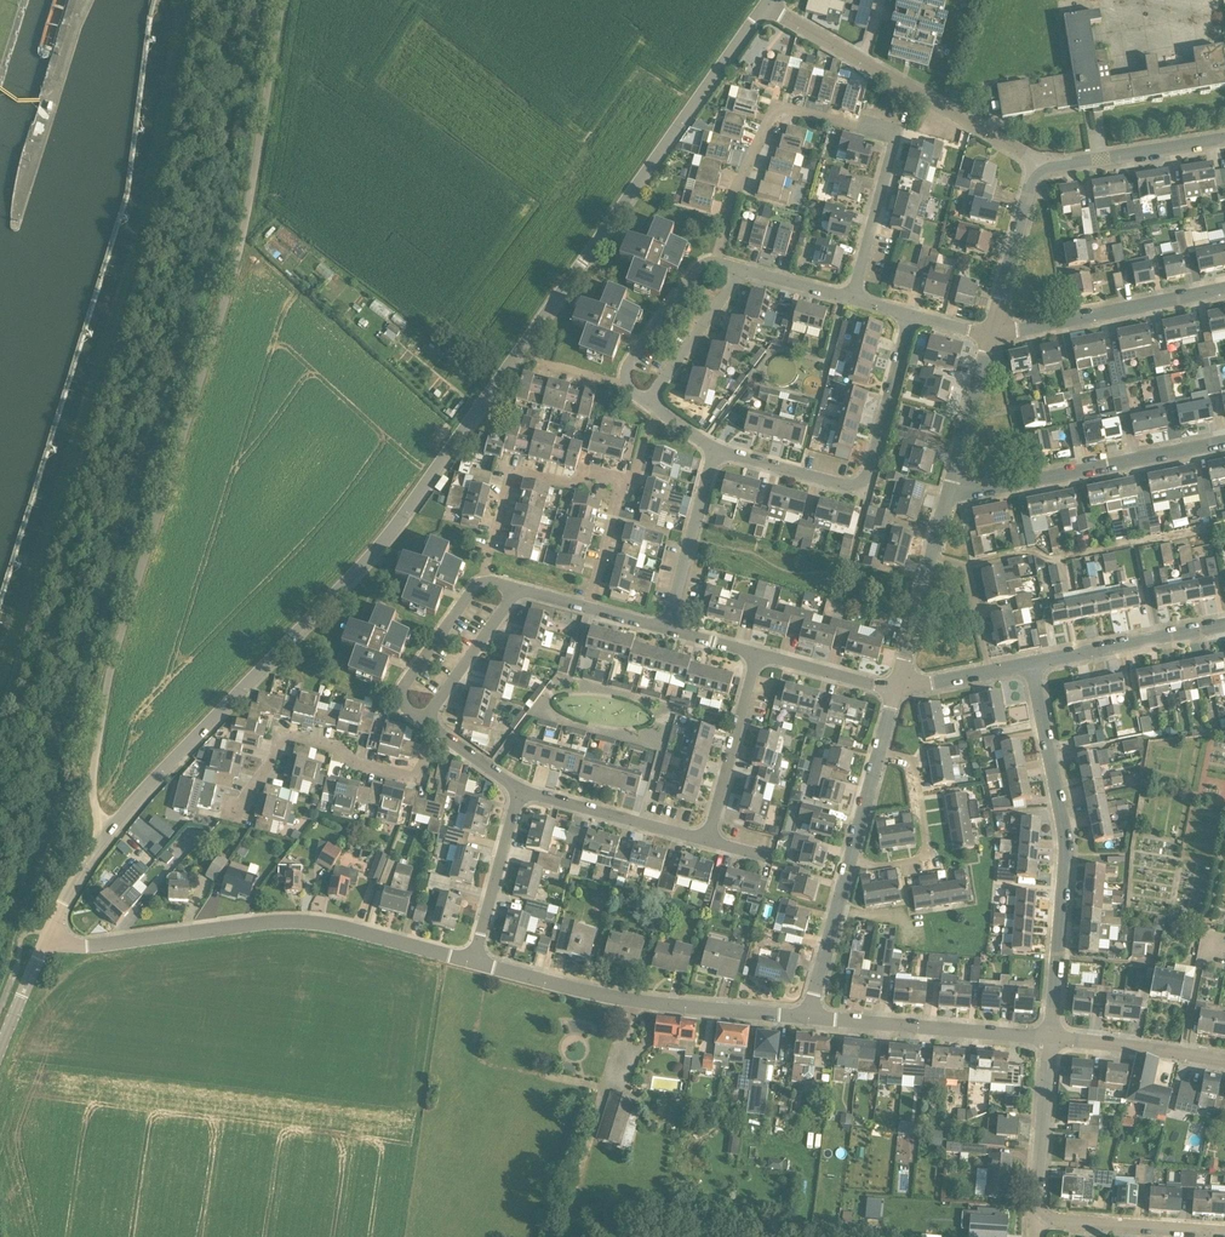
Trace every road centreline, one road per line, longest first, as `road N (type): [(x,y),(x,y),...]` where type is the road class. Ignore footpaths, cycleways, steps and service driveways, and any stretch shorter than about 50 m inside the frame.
road 1 (tertiary): [(111,829),(371,562),(767,7)]
road 2 (residential): [(111,829),(94,809),(105,696),(223,318),(284,0)]
road 3 (residential): [(474,961),(308,922),(97,947),(48,938)]
road 4 (residential): [(1052,1040),(1064,829),(1029,666)]
road 5 (residential): [(805,1018),(644,1003),(474,961)]
road 6 (residential): [(911,315),(868,475),(857,485),(715,453)]
road 7 (residential): [(1038,165),(767,7)]
road 8 (residential): [(230,807),(242,809),(285,741),(336,746),(358,764),(409,778),(442,737)]
road 9 (residential): [(952,494),(1224,443)]
road 10 (residential): [(718,269),(736,199),(782,121),(875,131)]
road 11 (residential): [(1052,1040),(805,1018)]
road 12 (residential): [(993,335),(1224,288)]
road 13 (residential): [(483,584),(510,481),(571,485),(585,473),(624,483)]
road 14 (residential): [(706,852),(758,655)]
road 15 (residential): [(898,690),(952,494)]
road 16 (residential): [(880,755),(908,766),(919,788),(928,857),(881,869),(855,862)]
road 17 (residential): [(1029,666),(1224,626)]
road 18 (residential): [(706,852),(520,796)]
road 19 (residential): [(854,303),(892,155),(889,133),(875,131)]
road 20 (residential): [(1038,165),(1224,139)]
road 21 (residential): [(1224,1232),(1039,1221)]
road 22 (residential): [(666,631),(715,453)]
road 23 (residential): [(1039,1221),(1052,1040)]
road 24 (residential): [(993,335),(1038,165)]
road 25 (residential): [(1224,1064),(1052,1040)]
road 26 (residential): [(423,723),(406,707),(408,681),(483,584)]
road 27 (residential): [(474,961),(520,796)]
road 28 (residential): [(952,494),(993,335)]
road 29 (residential): [(805,1018),(855,862)]
road 30 (residential): [(423,723),(519,592)]
road 31 (residential): [(718,269),(696,275),(615,386)]
road 32 (residential): [(649,402),(743,274)]
road 33 (residential): [(758,655),(898,690)]
road 34 (residential): [(898,690),(1029,666)]
road 35 (residential): [(589,610),(624,483)]
road 36 (tertiary): [(48,938),(111,829)]
road 37 (tertiary): [(0,1048),(48,938)]

